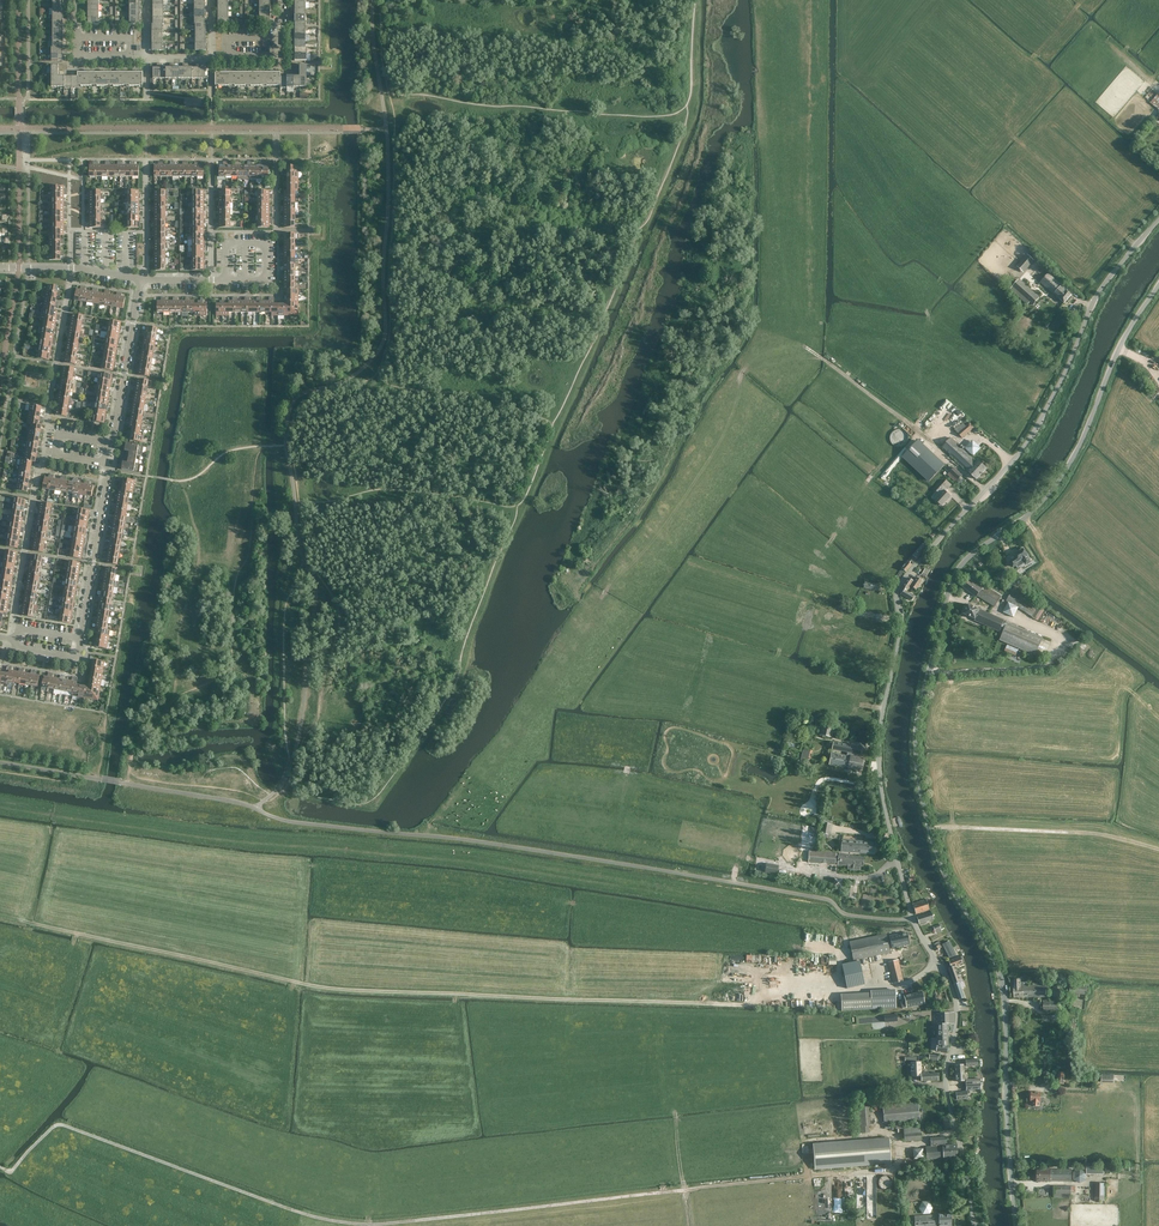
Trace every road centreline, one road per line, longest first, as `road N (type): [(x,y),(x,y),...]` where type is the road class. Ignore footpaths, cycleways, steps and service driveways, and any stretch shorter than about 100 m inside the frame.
road 1 (unclassified): [(971,1225),(947,1086),(957,1019),(952,994),(912,918),(882,792),(882,721),(899,639),(896,592),(1022,449),(1100,292),(1158,222)]
road 2 (unclassified): [(1014,1225),(995,972),(930,836),(918,779),(918,709),(956,572),(1052,490),(1078,448),(1113,358),(1158,286)]
road 3 (residential): [(79,638),(142,279)]
road 4 (track): [(1136,246),(1006,128),(1030,61),(1084,0)]
road 5 (track): [(67,1126),(325,1220),(368,1225),(368,1216)]
road 6 (track): [(368,1225),(685,1190)]
road 7 (track): [(685,1190),(883,1172),(897,1168),(901,1153),(929,1133),(955,1133)]
road 8 (track): [(946,595),(1066,639),(1047,665),(928,670)]
road 9 (track): [(810,571),(770,679),(885,709)]
road 10 (track): [(951,826),(1108,833),(1158,852)]
road 11 (track): [(796,349),(822,358),(932,440)]
road 12 (residential): [(142,279),(73,266),(0,267)]
road 13 (residential): [(267,281),(142,279)]

